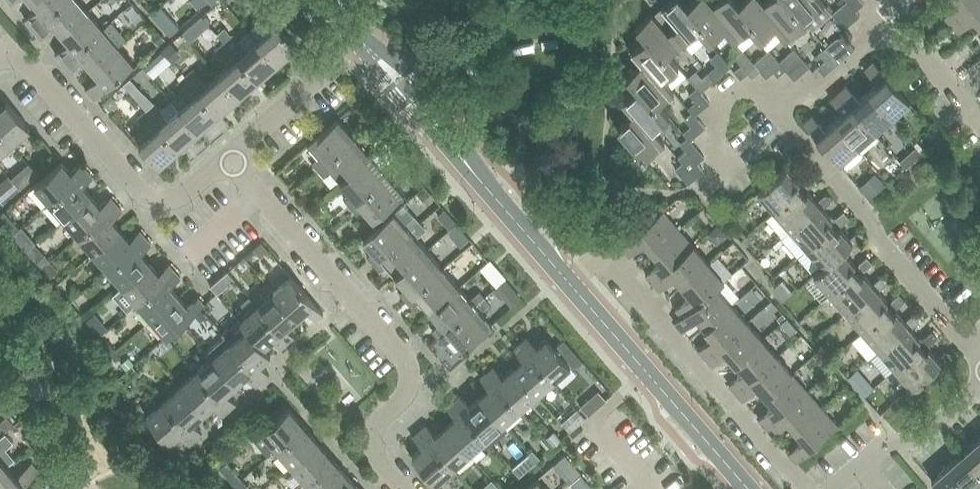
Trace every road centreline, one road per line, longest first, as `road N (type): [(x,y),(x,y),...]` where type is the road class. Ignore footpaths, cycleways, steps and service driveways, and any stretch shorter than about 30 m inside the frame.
road 1 (residential): [(406,488),(376,450),(381,423),(409,394),(404,351),(234,156)]
road 2 (residential): [(801,488),(610,263),(588,265),(569,280)]
road 3 (residential): [(762,97),(977,348)]
road 4 (tertiary): [(569,280),(359,40)]
road 5 (residential): [(234,156),(179,196),(146,205),(23,61),(0,58)]
road 6 (tertiary): [(755,488),(569,280)]
road 7 (residential): [(837,488),(887,443),(934,437),(979,399)]
road 8 (residential): [(234,156),(359,40)]
road 9 (residential): [(762,97),(805,101),(892,28)]
road 10 (residential): [(688,193),(717,175),(714,147),(729,94),(762,97)]
road 11 (residential): [(979,126),(892,28)]

